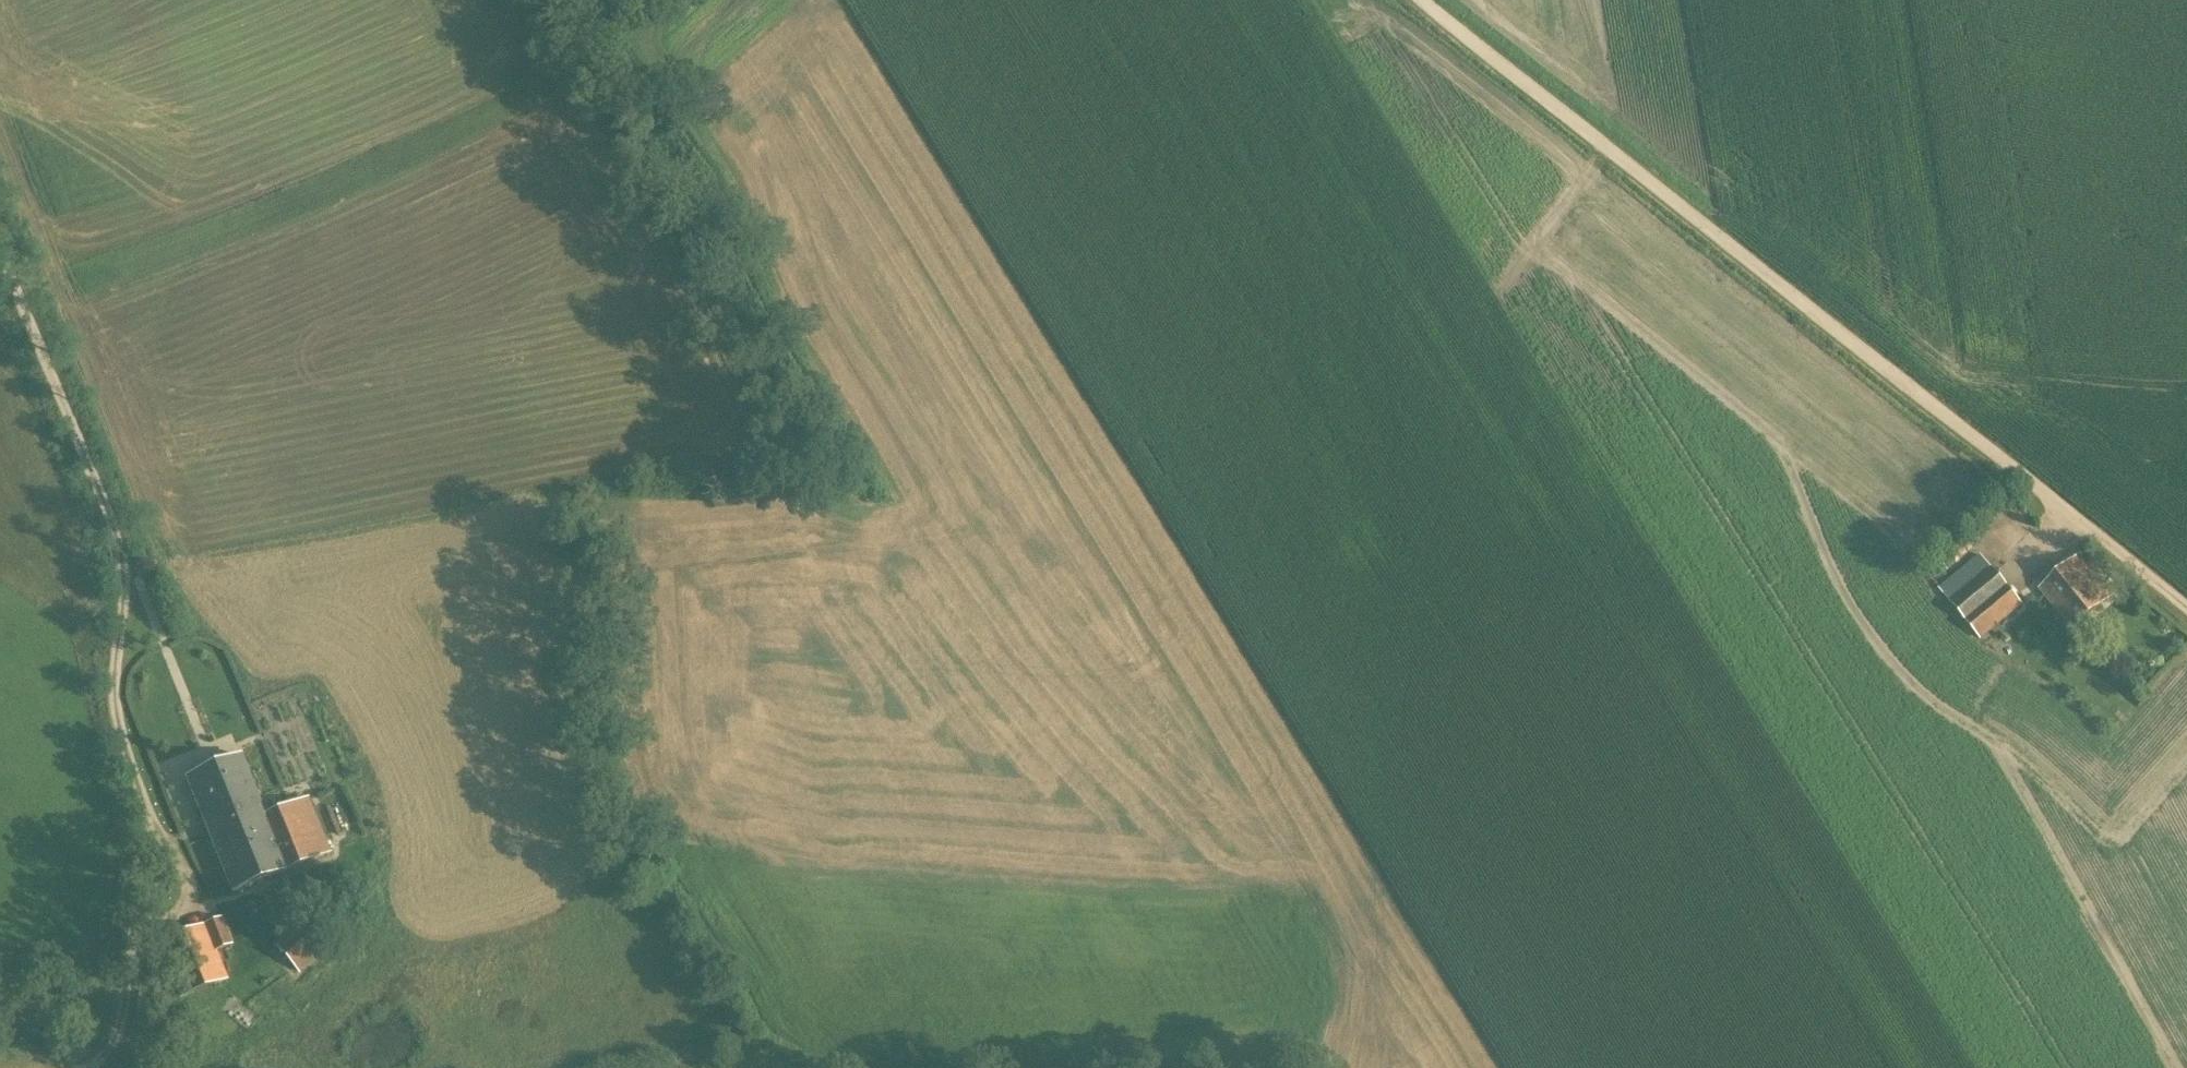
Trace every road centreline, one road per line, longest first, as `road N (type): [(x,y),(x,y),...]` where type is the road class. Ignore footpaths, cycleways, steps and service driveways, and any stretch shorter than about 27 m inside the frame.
road 1 (track): [(2186,611),(1419,0)]
road 2 (track): [(0,251),(123,559),(115,697),(147,839),(122,1018),(91,1067)]

